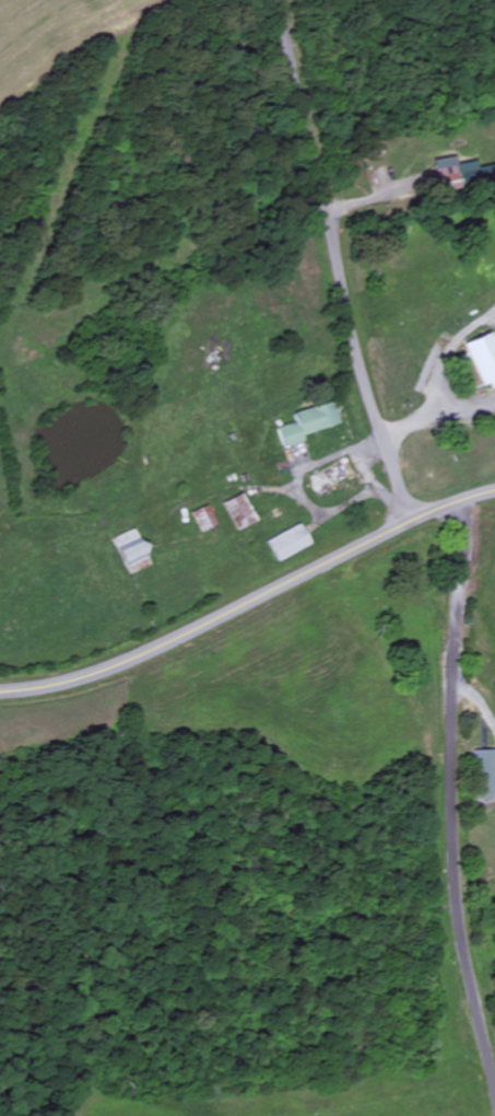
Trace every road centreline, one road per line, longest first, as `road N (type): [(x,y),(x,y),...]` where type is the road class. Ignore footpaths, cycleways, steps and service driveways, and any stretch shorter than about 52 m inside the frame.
road 1 (residential): [(494,1073),(458,839),(461,503)]
road 2 (residential): [(408,525),(295,92),(282,0)]
road 3 (secondary): [(494,494),(426,516),(133,659),(0,692)]

